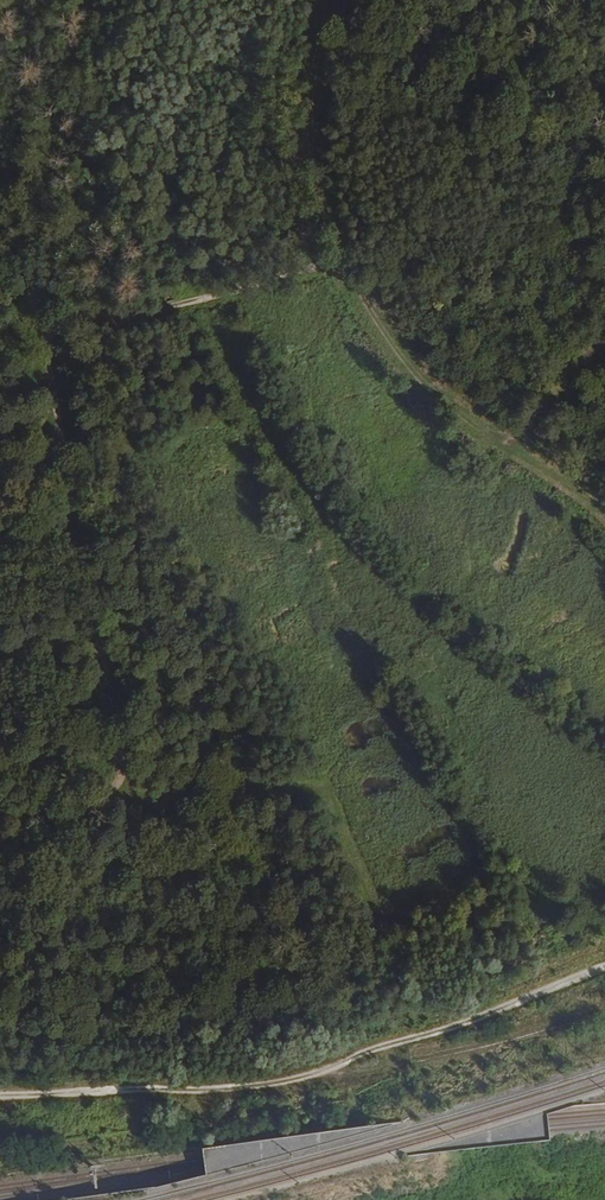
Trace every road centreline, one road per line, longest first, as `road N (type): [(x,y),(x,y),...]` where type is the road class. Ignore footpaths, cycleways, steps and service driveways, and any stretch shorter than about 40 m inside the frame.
road 1 (track): [(129,800),(40,326),(163,317),(341,259)]
road 2 (track): [(604,967),(295,1077),(0,1092)]
road 3 (track): [(510,449),(433,395),(399,356),(323,222),(290,96),(297,0)]
road 4 (track): [(273,780),(0,809)]
road 5 (track): [(510,449),(604,356)]

